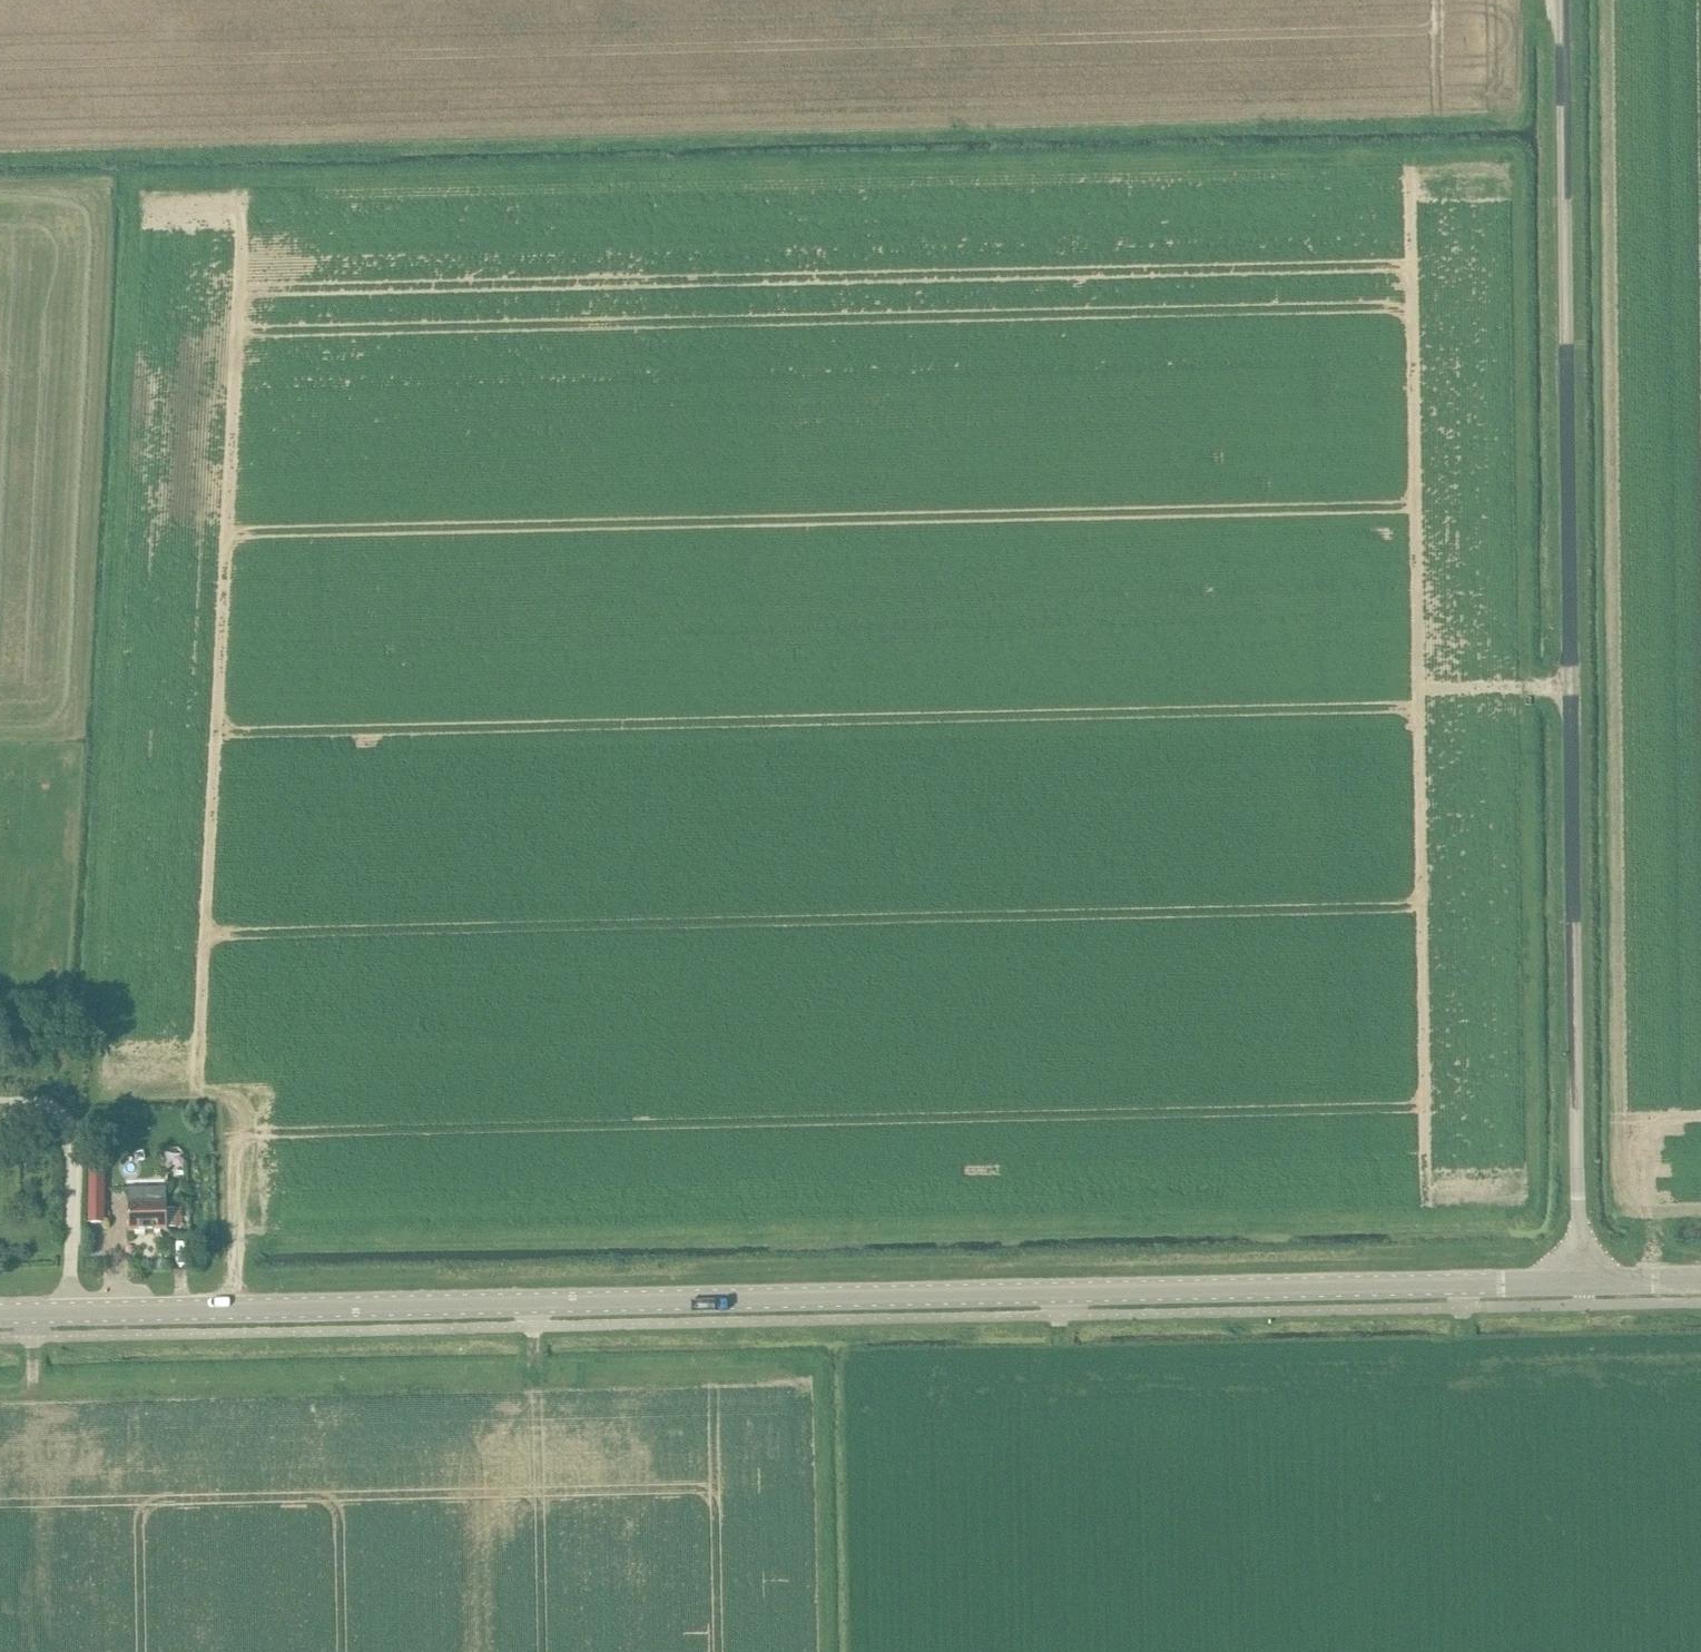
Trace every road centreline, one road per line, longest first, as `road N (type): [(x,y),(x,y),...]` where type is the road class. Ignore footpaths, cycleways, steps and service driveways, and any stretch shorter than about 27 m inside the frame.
road 1 (tertiary): [(1579,1281),(0,1314)]
road 2 (unclassified): [(1579,1281),(1562,0)]
road 3 (tertiary): [(1700,1279),(1579,1281)]

